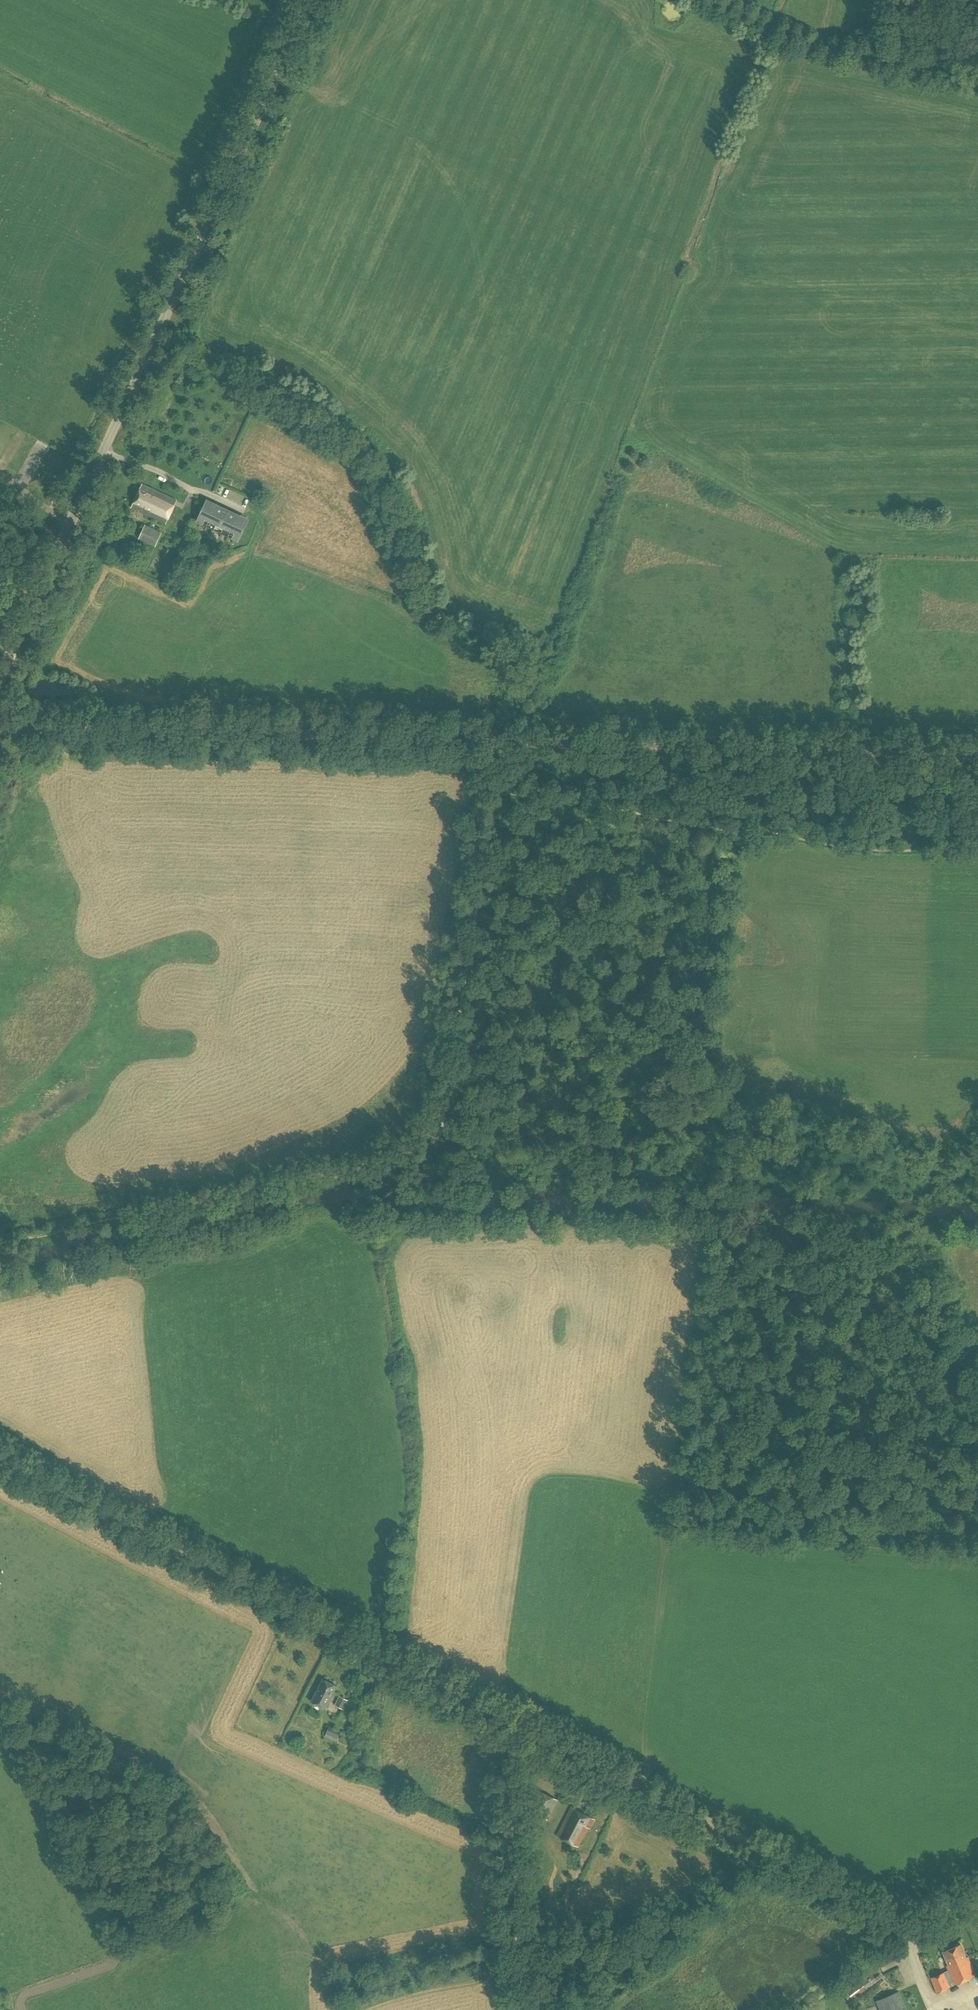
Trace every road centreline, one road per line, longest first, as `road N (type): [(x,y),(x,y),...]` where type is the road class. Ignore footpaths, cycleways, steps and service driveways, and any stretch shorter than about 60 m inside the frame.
road 1 (unclassified): [(977,1893),(915,1919),(891,1915),(0,1459)]
road 2 (tertiary): [(977,756),(0,726)]
road 3 (unclassified): [(0,674),(310,0)]
road 4 (track): [(522,1951),(516,1725)]
road 5 (track): [(340,1987),(522,1951)]

